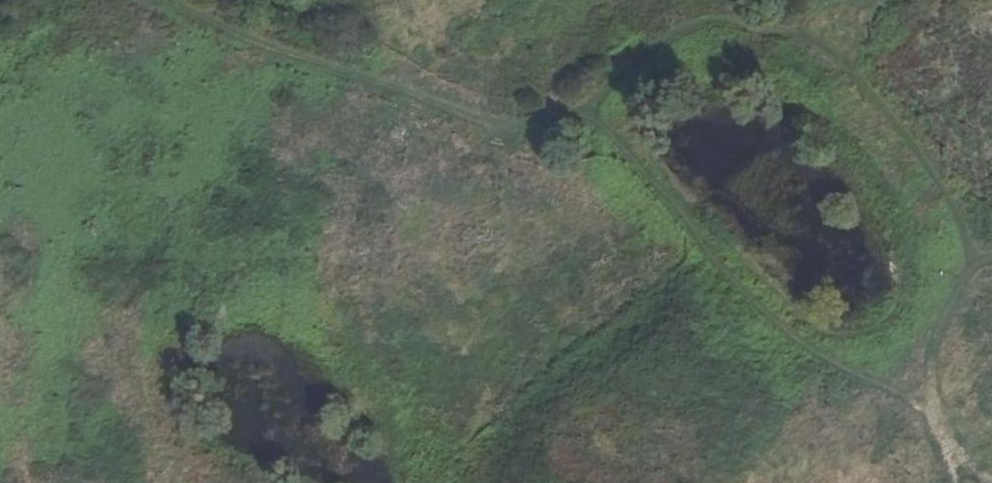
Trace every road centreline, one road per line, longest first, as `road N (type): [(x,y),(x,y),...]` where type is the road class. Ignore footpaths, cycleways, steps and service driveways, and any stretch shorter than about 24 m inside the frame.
road 1 (track): [(142,0),(449,113),(534,135),(710,15),(810,39)]

